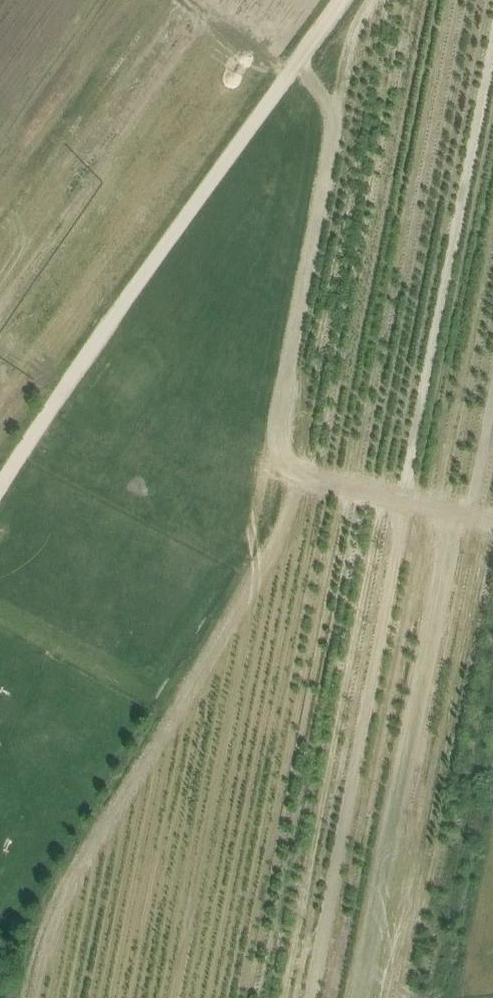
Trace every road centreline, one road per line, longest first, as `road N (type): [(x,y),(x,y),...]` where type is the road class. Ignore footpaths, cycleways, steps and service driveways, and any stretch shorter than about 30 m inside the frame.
road 1 (track): [(342,0),(0,497)]

